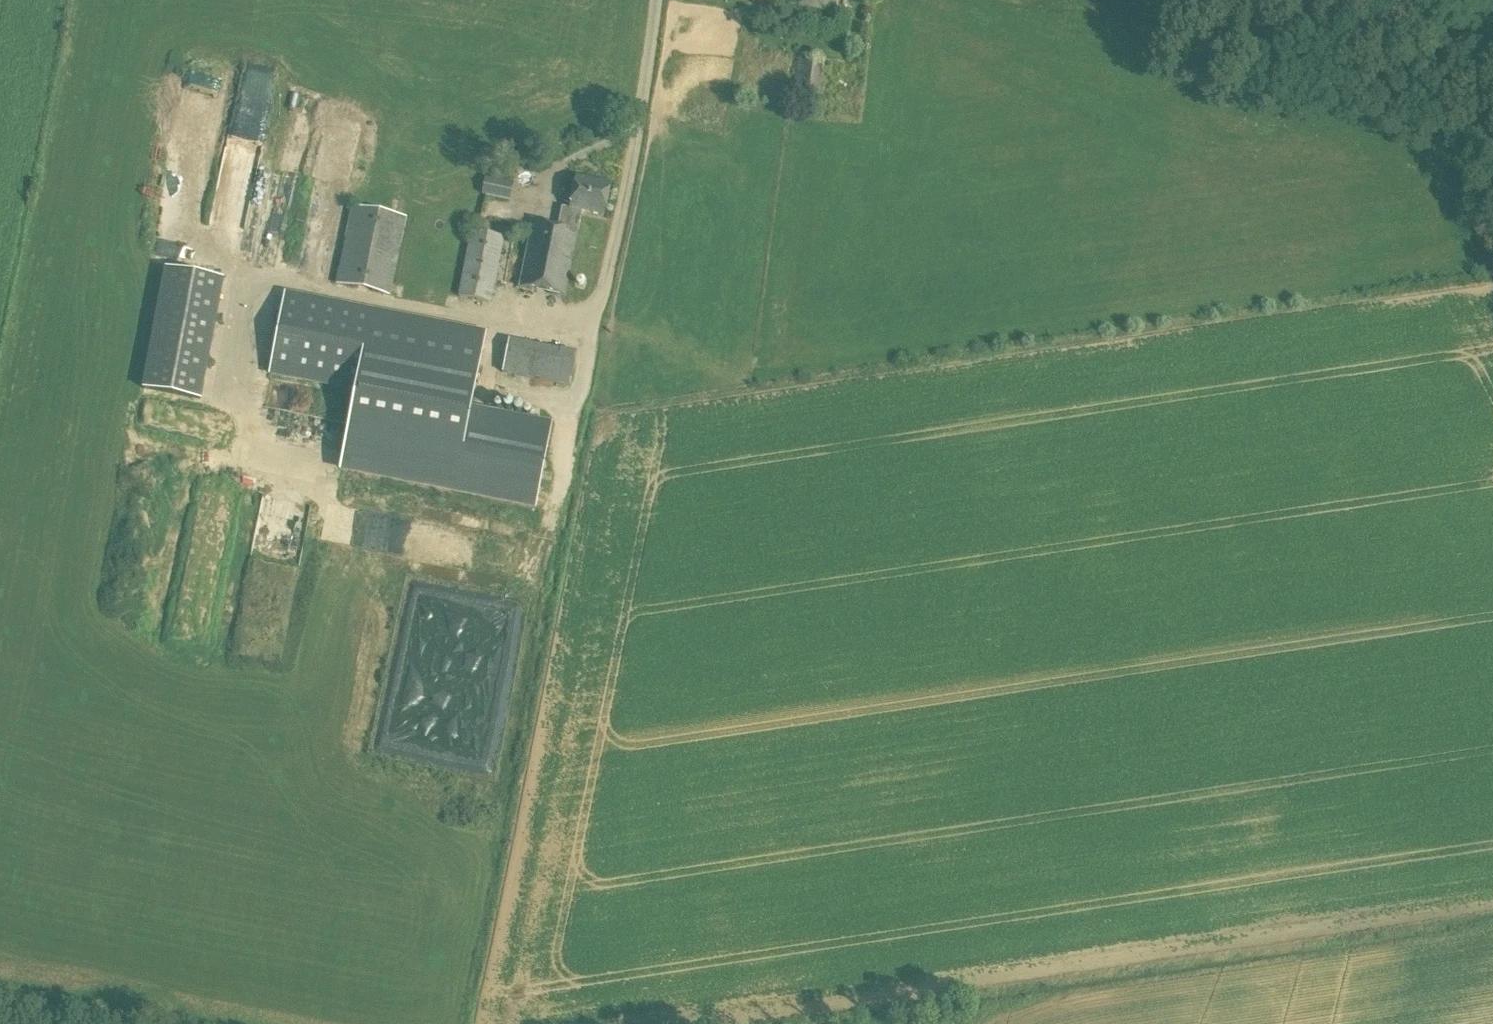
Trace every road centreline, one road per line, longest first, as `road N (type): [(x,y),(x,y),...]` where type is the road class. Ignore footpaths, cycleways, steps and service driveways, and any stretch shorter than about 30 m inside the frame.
road 1 (unclassified): [(1492,82),(1454,28),(1418,10),(1354,0)]

